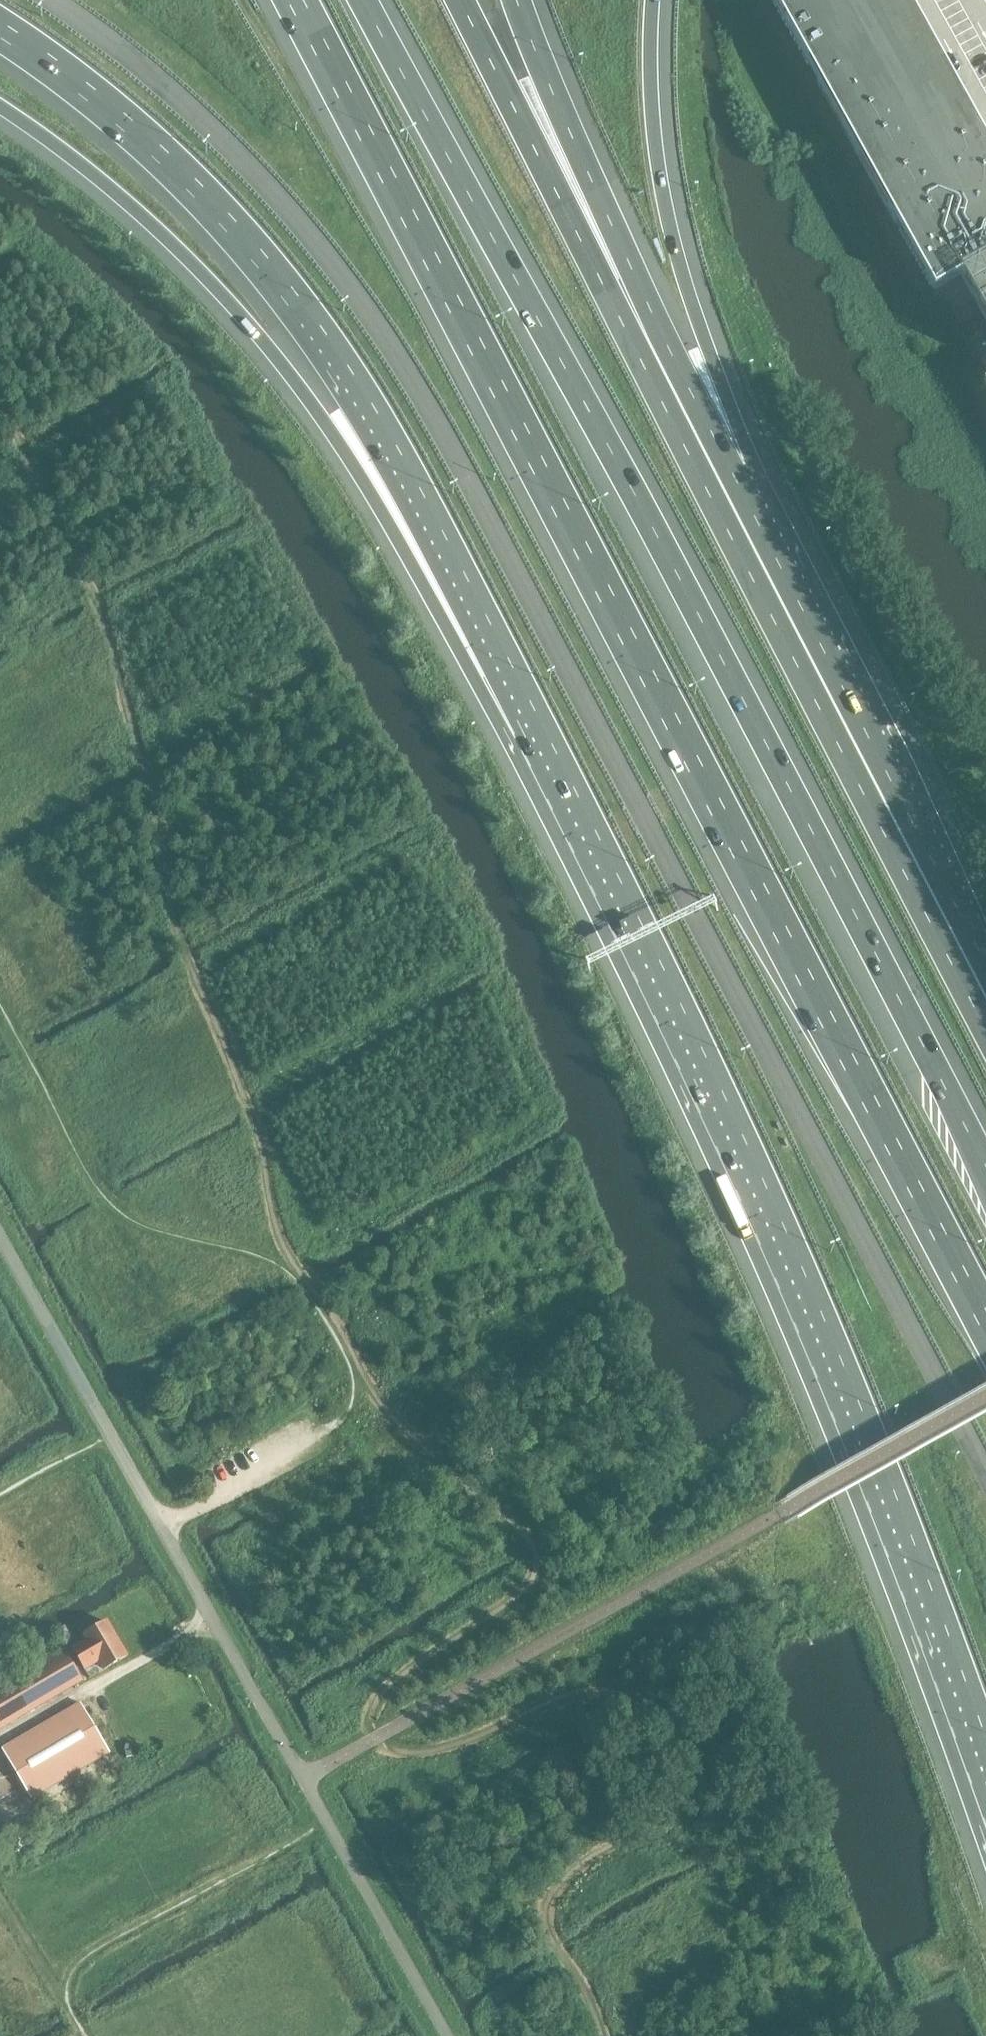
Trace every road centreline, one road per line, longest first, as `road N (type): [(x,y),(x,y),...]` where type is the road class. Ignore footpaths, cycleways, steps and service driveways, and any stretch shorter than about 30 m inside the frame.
road 1 (motorway): [(985,1472),(499,542),(359,293),(261,176),(166,81),(53,0)]
road 2 (motorway): [(297,0),(985,1315)]
road 3 (motorway): [(985,1171),(362,0)]
road 4 (motorway): [(529,744),(762,1206),(985,1789)]
road 5 (motorway): [(0,38),(142,147),(300,317),(429,522),(529,744)]
road 6 (motorway): [(0,108),(160,231),(305,393),(529,744)]
road 7 (motorway): [(813,636),(664,209),(653,0)]
road 8 (unclassified): [(247,1681),(0,1242)]
road 9 (motorway): [(985,997),(813,636)]
road 10 (motorway): [(813,636),(627,301)]
road 11 (motorway): [(627,301),(464,0)]
road 12 (motorway): [(627,301),(517,0)]

